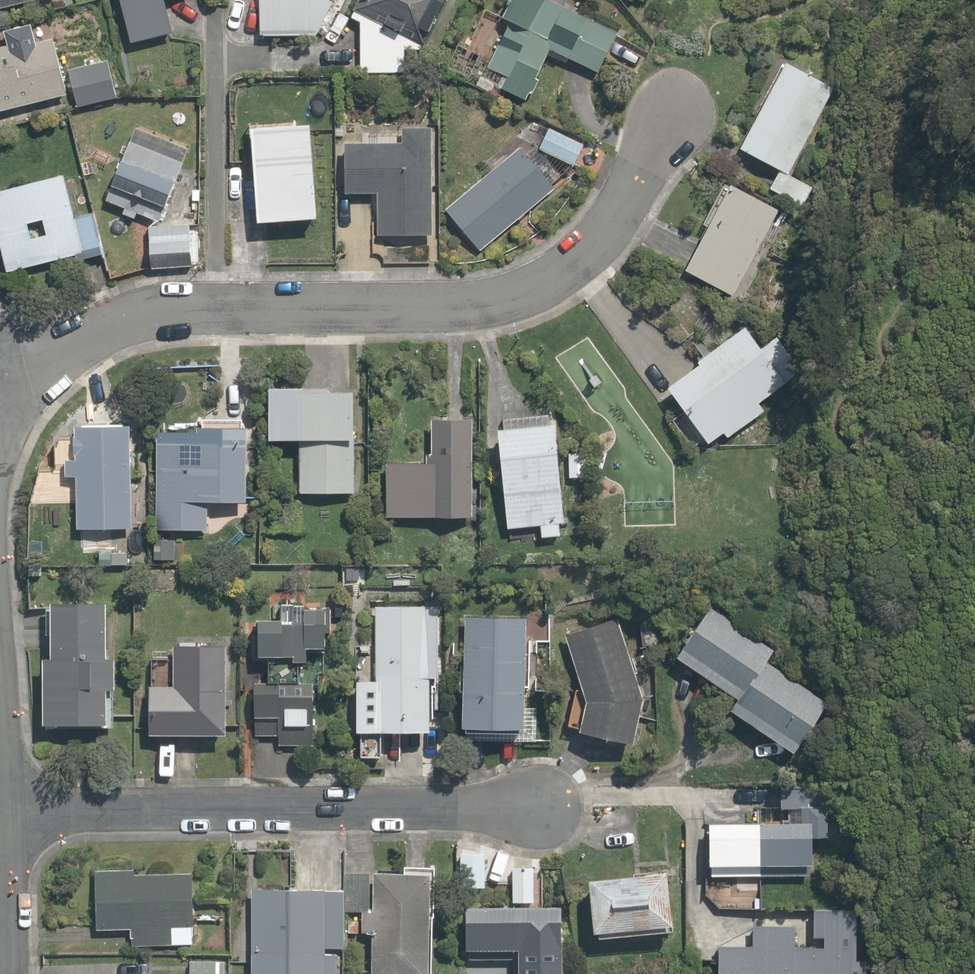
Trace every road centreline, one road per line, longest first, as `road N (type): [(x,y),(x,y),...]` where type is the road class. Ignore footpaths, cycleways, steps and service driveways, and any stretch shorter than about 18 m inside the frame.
road 1 (residential): [(680,94),(600,243),(571,273),(511,307),(217,317)]
road 2 (residential): [(553,813),(5,814)]
road 3 (residential): [(217,20),(217,317)]
road 4 (residential): [(217,317),(149,322),(0,376)]
road 5 (residential): [(5,814),(5,973)]

